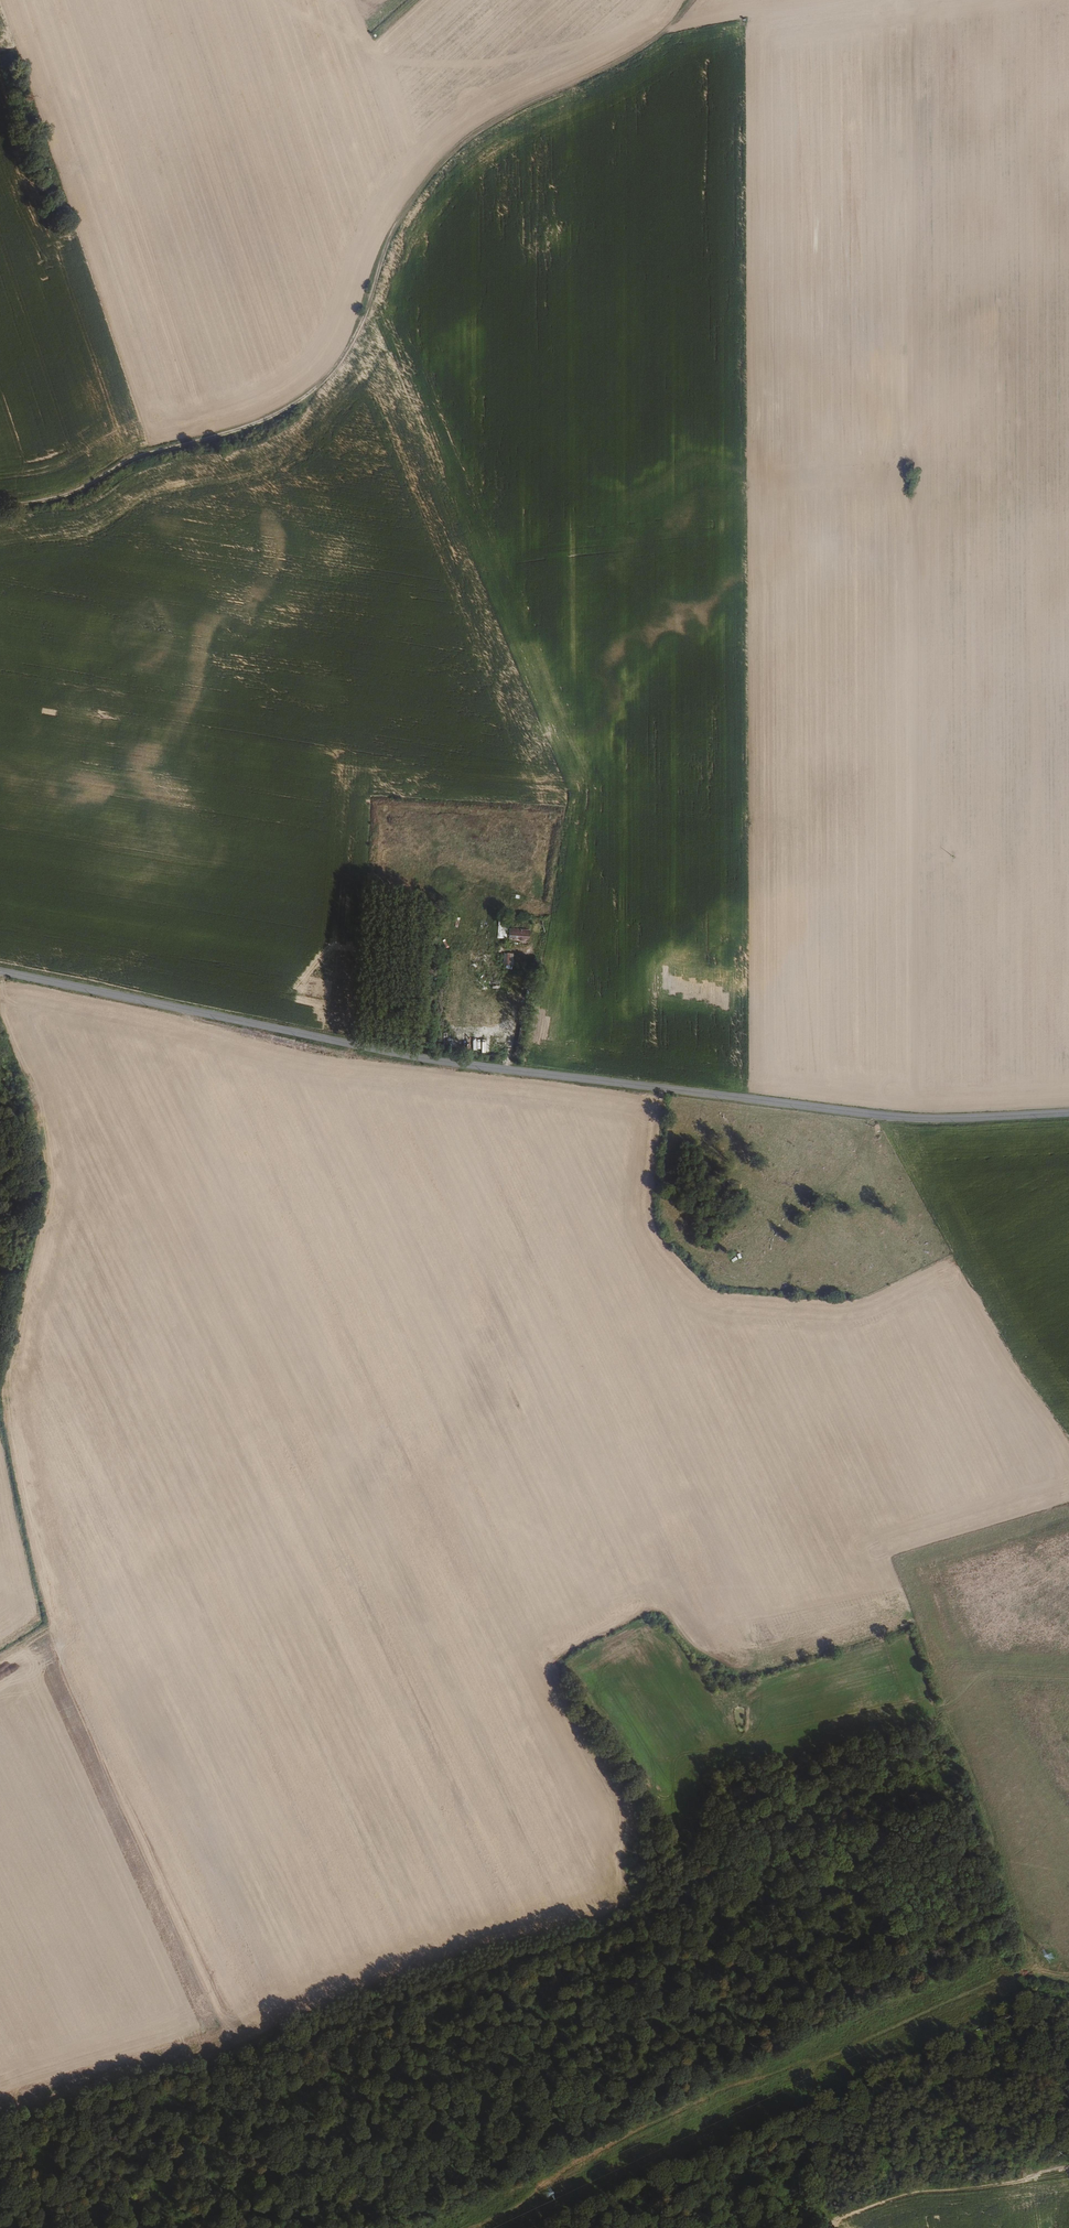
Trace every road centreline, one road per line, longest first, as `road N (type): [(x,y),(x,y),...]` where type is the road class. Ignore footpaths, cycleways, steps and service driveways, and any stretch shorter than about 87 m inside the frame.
road 1 (tertiary): [(1068,1112),(880,1116),(419,1059),(0,971)]
road 2 (track): [(0,507),(65,496),(137,457),(307,400),(345,360),(395,229),(460,142),(647,48),(696,0)]
road 3 (track): [(1068,1979),(1015,1975),(782,2085),(689,2110),(476,2227)]
road 4 (track): [(1068,2186),(905,2205),(854,2227)]

